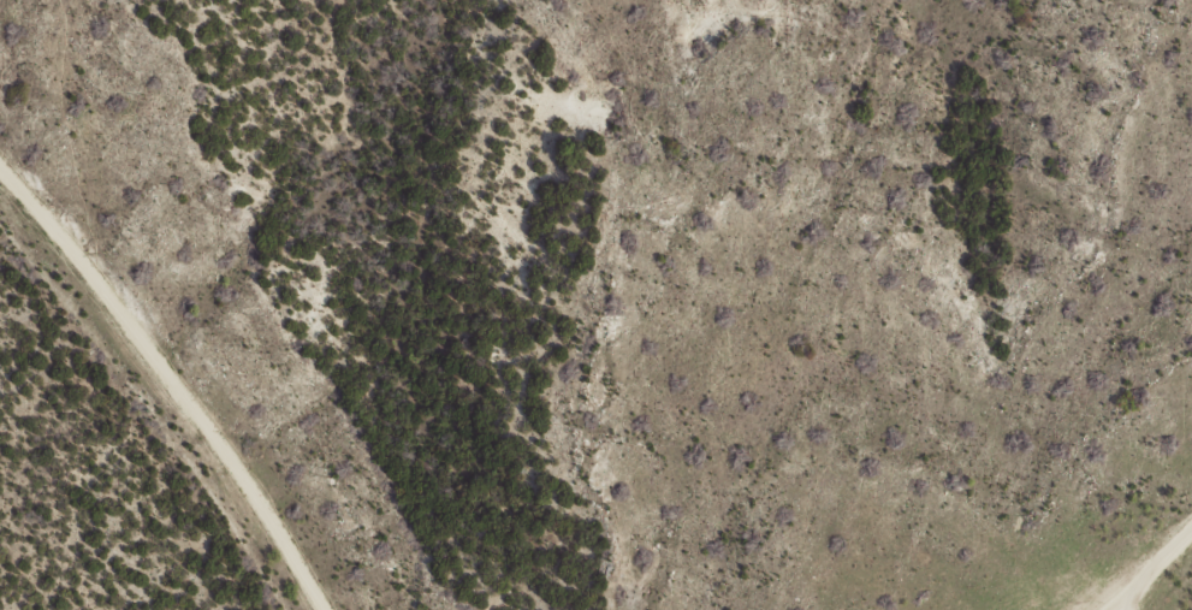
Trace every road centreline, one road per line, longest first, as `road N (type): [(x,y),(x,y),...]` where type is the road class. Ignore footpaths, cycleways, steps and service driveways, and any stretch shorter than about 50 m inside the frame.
road 1 (residential): [(0,219),(215,431),(302,609)]
road 2 (residential): [(1020,609),(1191,423)]

